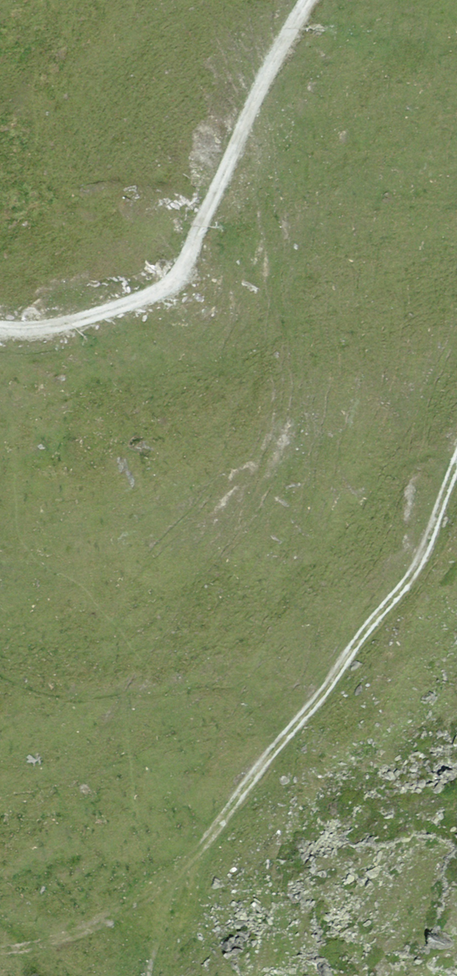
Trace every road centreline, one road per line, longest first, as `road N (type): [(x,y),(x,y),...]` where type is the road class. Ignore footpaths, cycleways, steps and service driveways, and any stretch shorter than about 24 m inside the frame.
road 1 (track): [(0,328),(71,322),(173,280),(306,0)]
road 2 (track): [(456,462),(408,580),(198,853)]
road 3 (track): [(0,951),(111,920),(198,853)]

